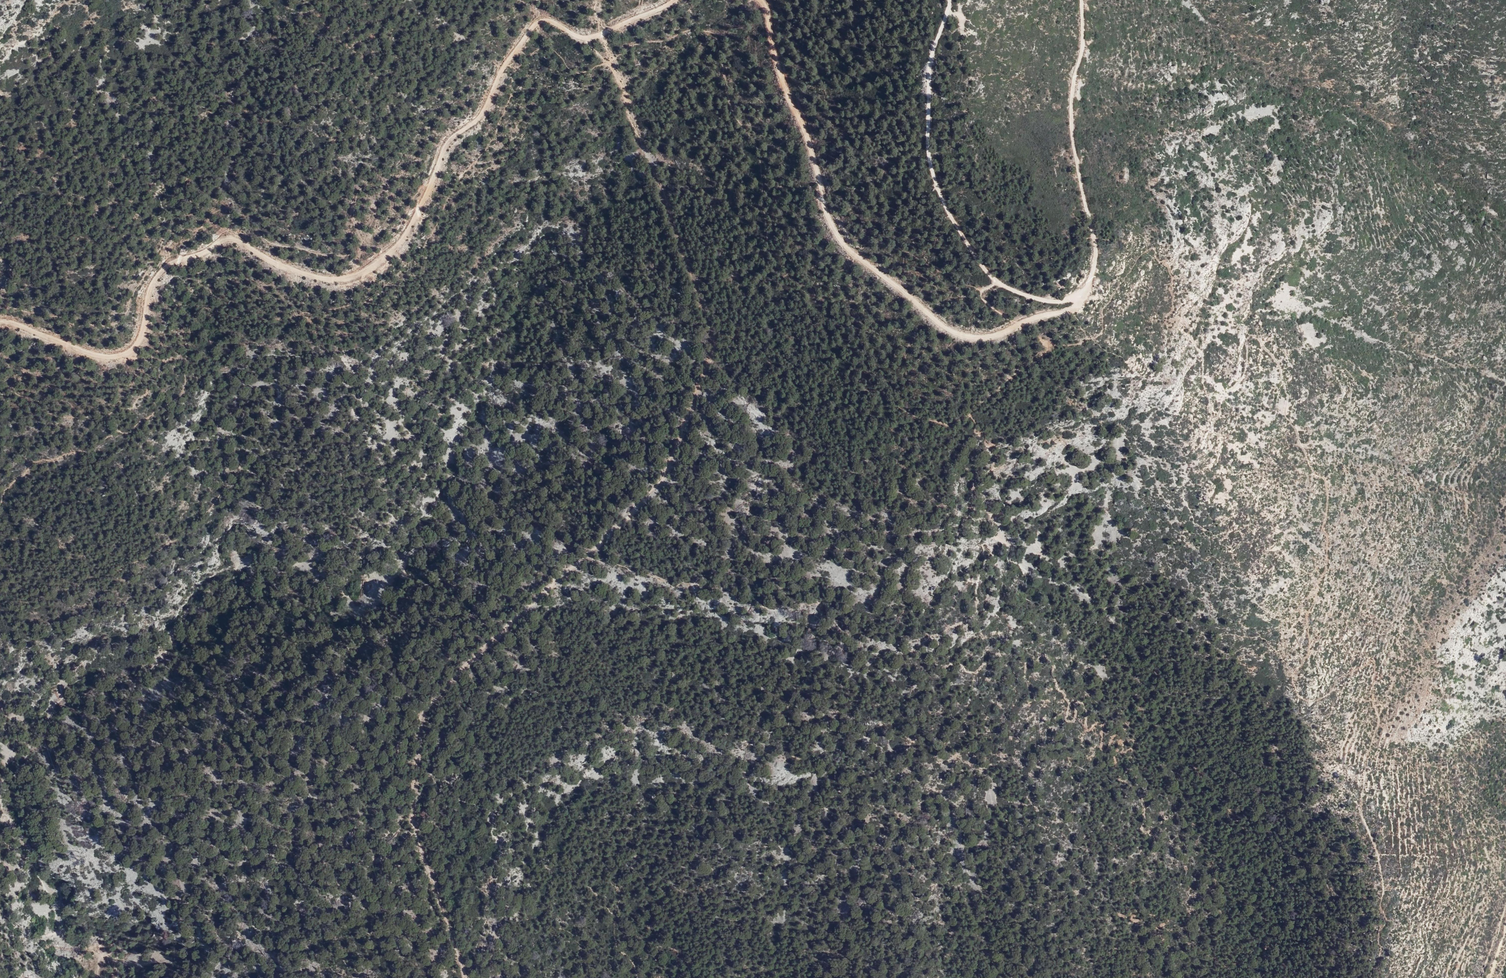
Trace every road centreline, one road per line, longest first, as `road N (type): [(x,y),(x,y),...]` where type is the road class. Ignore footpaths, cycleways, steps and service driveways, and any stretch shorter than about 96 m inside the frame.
road 1 (track): [(672,0),(605,33),(584,35),(546,18),(525,32),(483,116),(452,139),(402,243),(354,279),(313,279),(229,235),(153,281),(138,343),(126,351),(82,350),(0,322)]
road 2 (track): [(1083,0),(1072,131),(1097,259),(1079,296),(1054,301),(989,272),(944,203),(930,158),(929,69),(950,0)]
road 3 (track): [(1079,296),(1068,310),(974,336),(851,253),(822,203),(761,0)]

